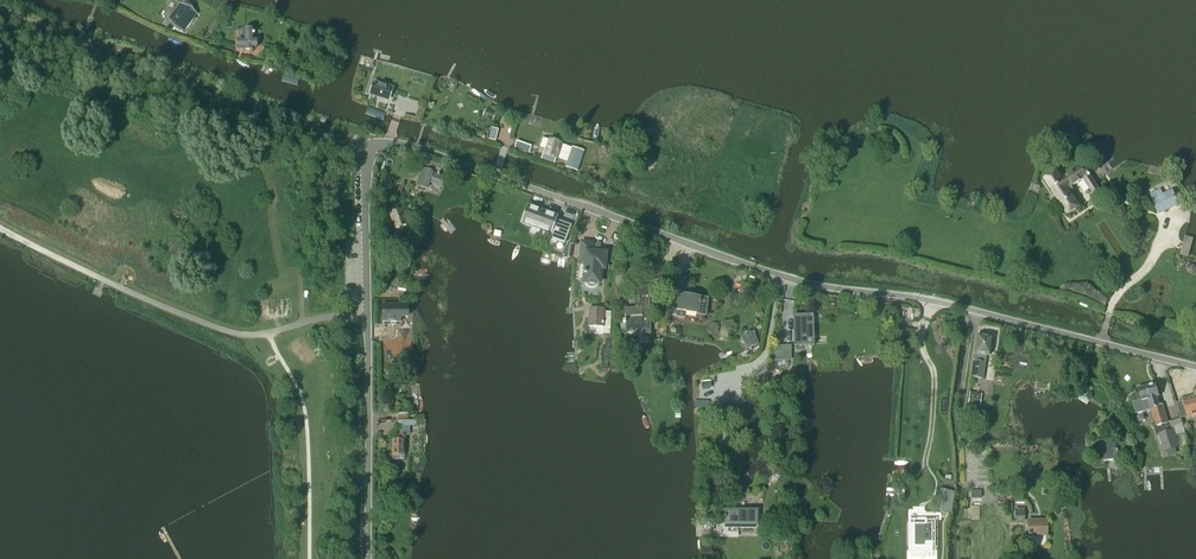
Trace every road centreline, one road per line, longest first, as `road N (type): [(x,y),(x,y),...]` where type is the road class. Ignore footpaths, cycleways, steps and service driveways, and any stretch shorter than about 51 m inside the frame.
road 1 (residential): [(367,558),(367,164),(385,143),(497,174),(780,276),(930,300),(1195,368)]

